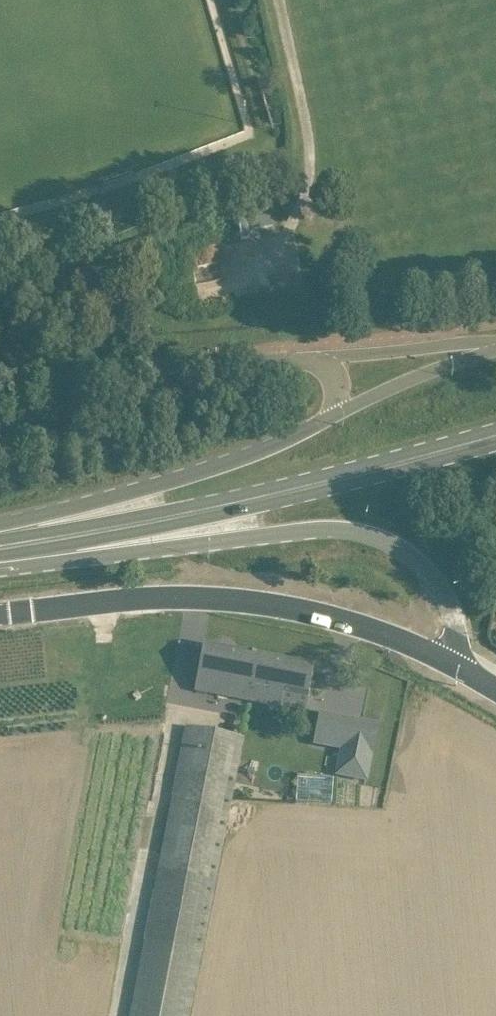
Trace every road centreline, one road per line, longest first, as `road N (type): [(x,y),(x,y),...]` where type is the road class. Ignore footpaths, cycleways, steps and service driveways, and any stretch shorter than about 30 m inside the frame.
road 1 (primary): [(0,552),(84,559),(325,529),(364,533),(410,555),(441,591),(455,621),(448,662)]
road 2 (primary): [(0,548),(301,489),(495,437)]
road 3 (unclassified): [(448,662),(361,626),(252,601),(136,598),(0,613)]
road 4 (primary): [(333,416),(250,455),(0,531)]
road 5 (unclassified): [(495,345),(317,362)]
road 6 (residential): [(176,370),(0,372)]
road 7 (primary): [(495,352),(333,416)]
road 8 (unclassified): [(317,362),(176,370)]

